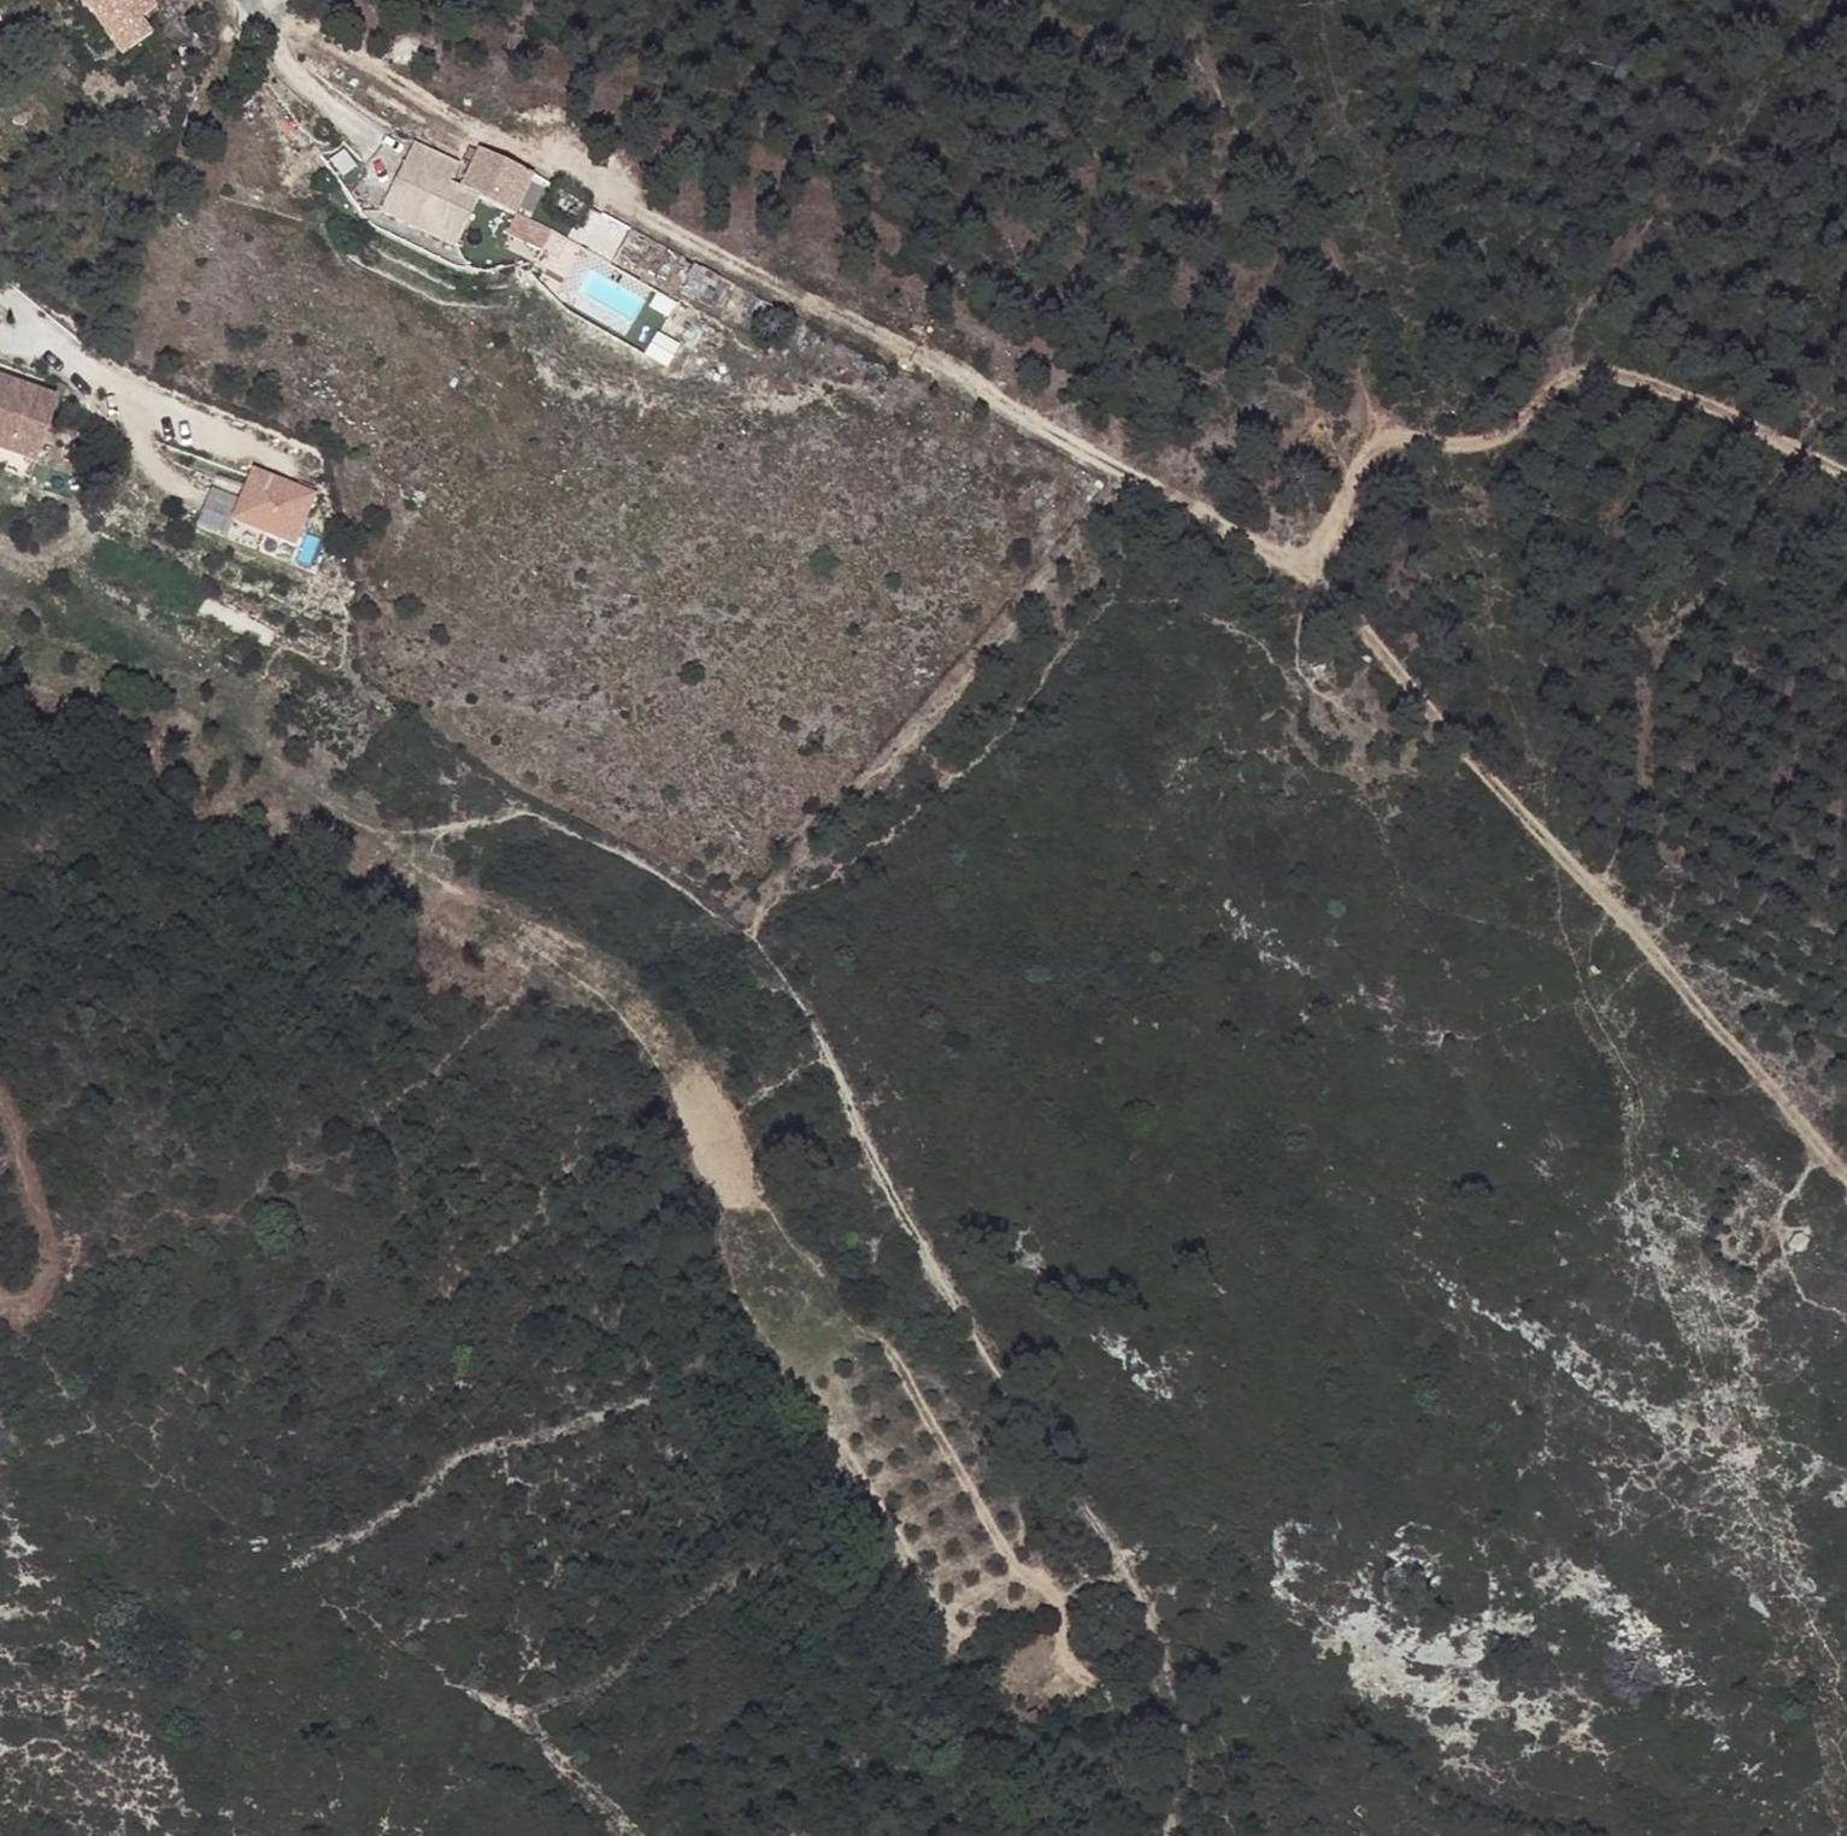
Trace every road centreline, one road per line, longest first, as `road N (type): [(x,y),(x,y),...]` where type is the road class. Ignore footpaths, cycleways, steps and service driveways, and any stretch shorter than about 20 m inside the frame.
road 1 (track): [(1846,1182),(1312,586),(762,267),(417,98),(257,0)]
road 2 (track): [(1170,1835),(1178,1807),(1155,1633),(860,1142),(801,991),(697,903),(527,816),(404,840)]
road 3 (track): [(1283,566),(1383,443),(1486,442),(1564,371),(1641,375),(1846,471)]

